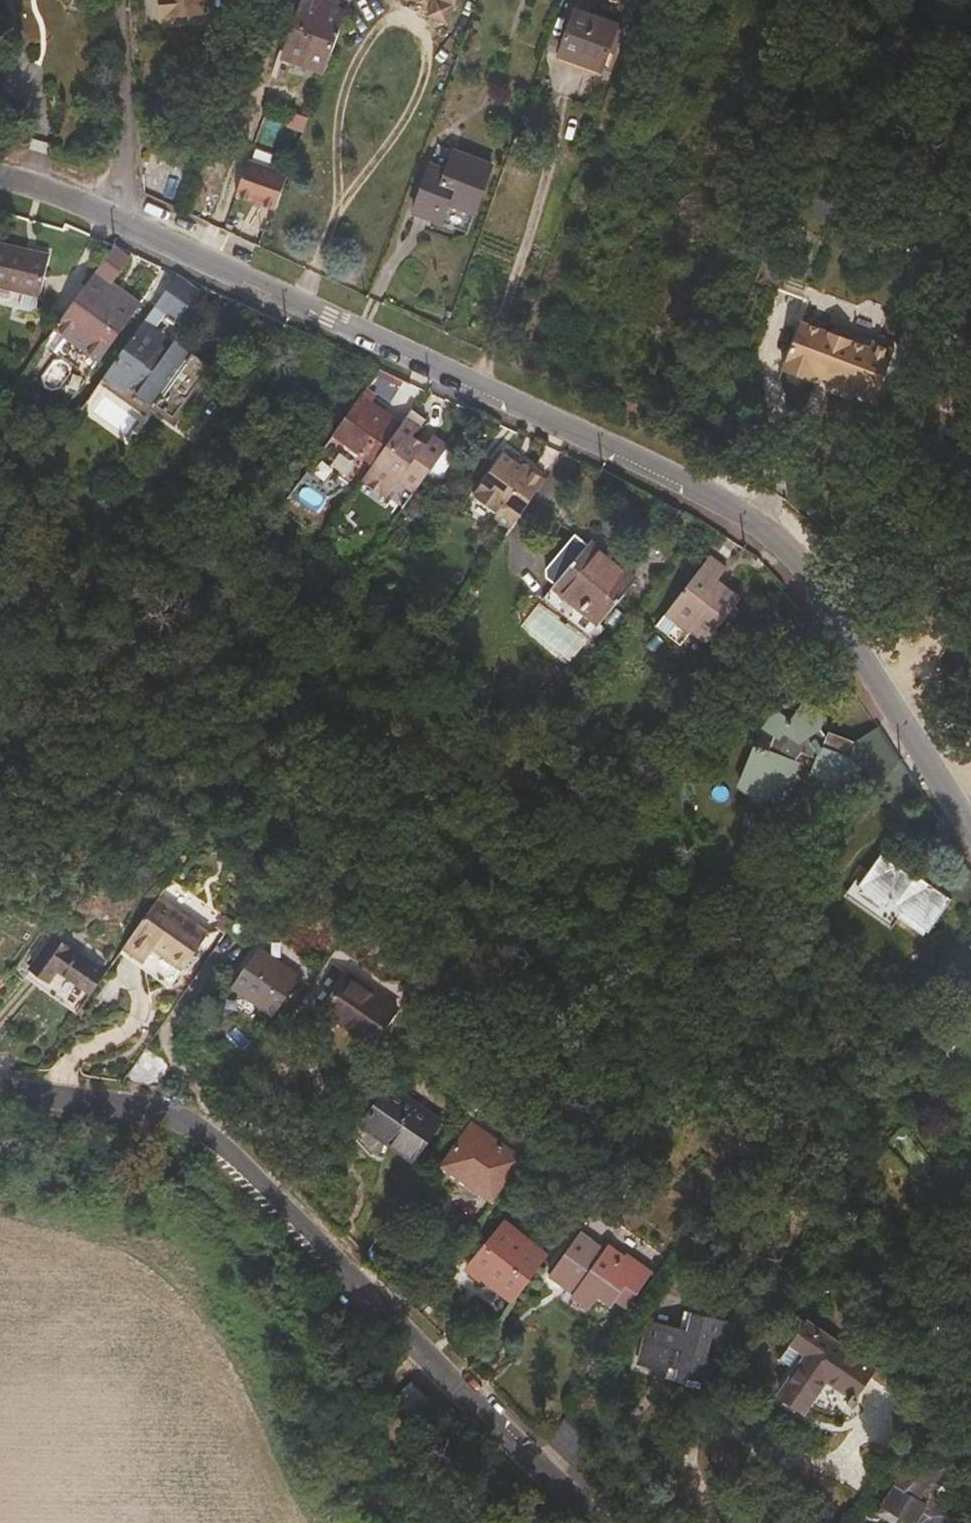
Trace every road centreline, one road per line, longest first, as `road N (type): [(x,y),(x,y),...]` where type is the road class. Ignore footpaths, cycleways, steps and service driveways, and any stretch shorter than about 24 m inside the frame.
road 1 (residential): [(0,182),(121,215),(752,519),(815,586),(970,808)]
road 2 (residential): [(599,1522),(234,1155),(189,1123),(137,1102),(0,1089)]
road 3 (track): [(970,578),(940,640),(897,699)]

